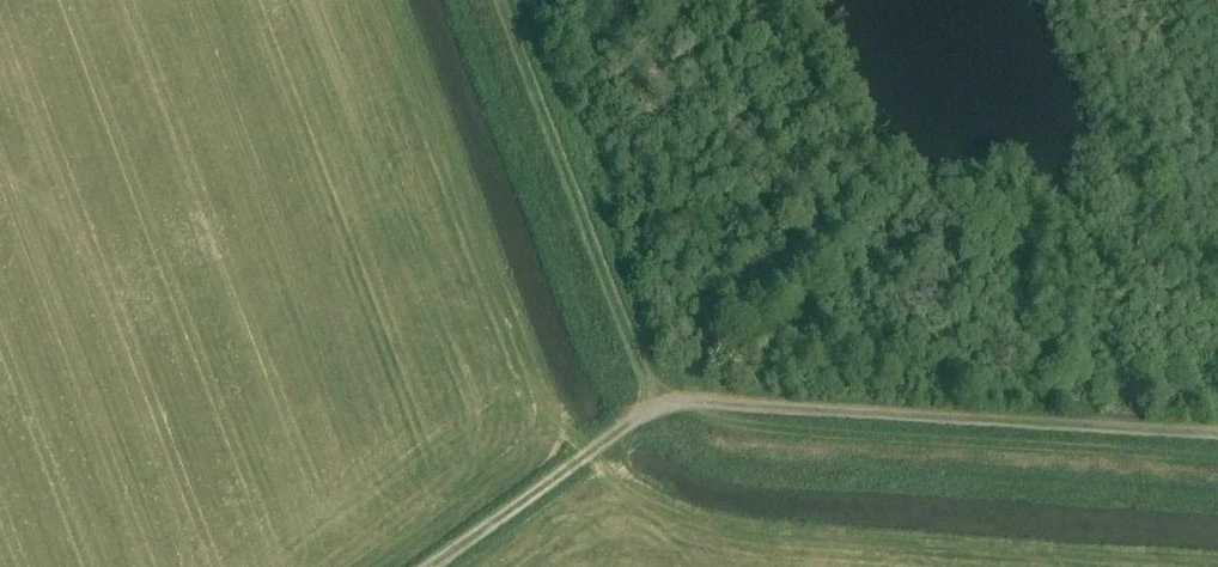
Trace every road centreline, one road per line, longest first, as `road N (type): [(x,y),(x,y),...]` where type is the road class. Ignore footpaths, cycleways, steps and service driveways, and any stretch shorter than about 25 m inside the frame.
road 1 (track): [(511,0),(676,409),(786,442),(1217,467)]
road 2 (track): [(434,566),(624,430),(676,409),(721,403),(1217,432)]

